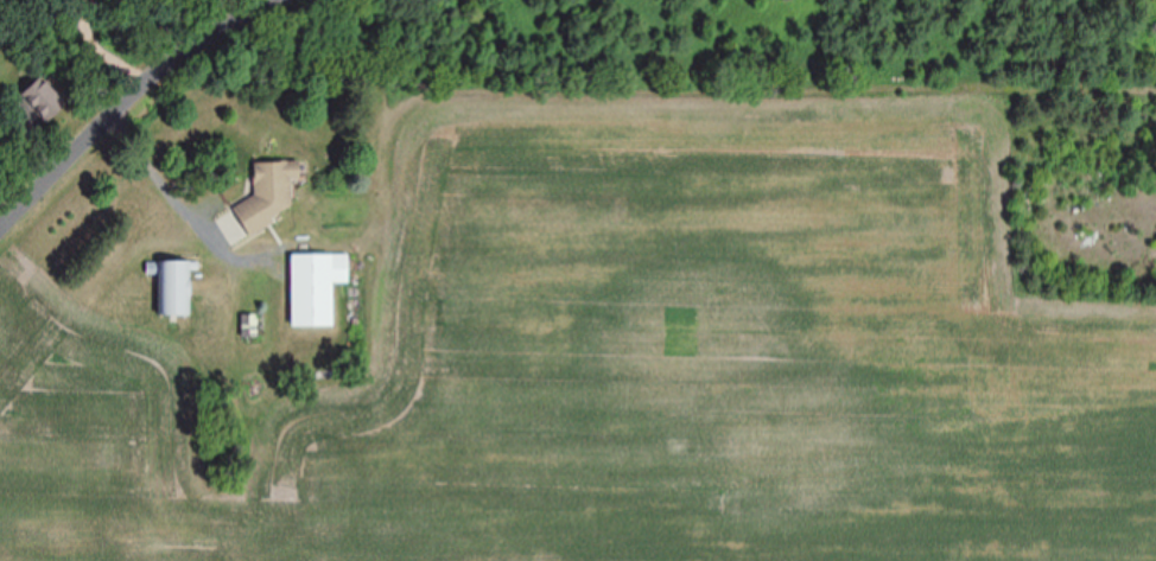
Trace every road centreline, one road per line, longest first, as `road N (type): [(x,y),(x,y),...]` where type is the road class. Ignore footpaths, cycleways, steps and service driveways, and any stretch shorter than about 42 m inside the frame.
road 1 (residential): [(0,223),(141,76),(277,0)]

